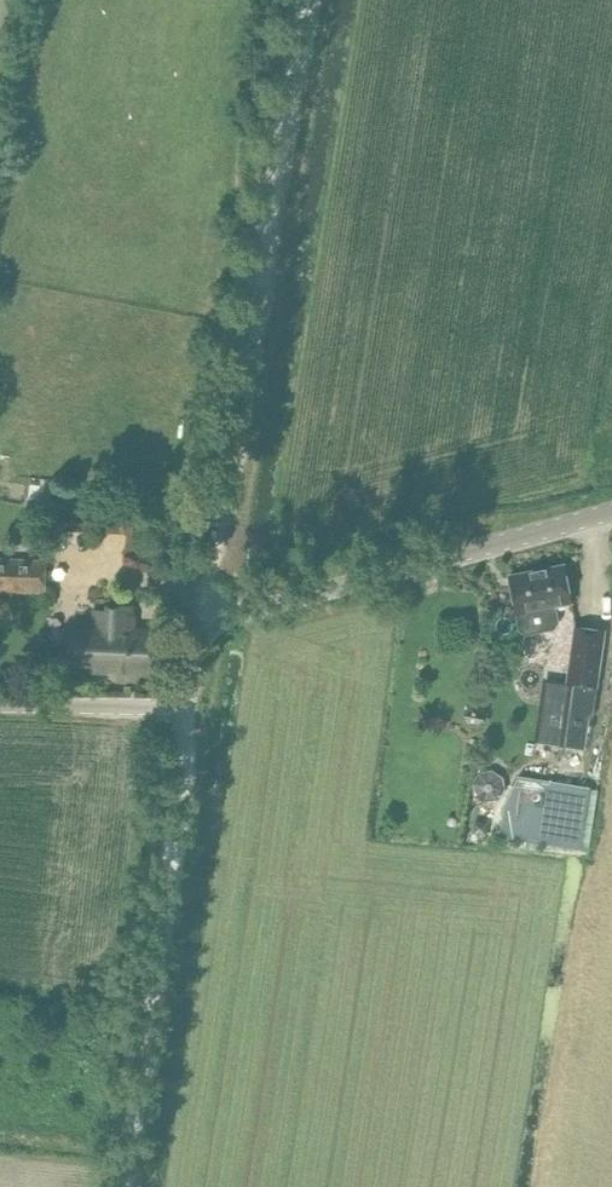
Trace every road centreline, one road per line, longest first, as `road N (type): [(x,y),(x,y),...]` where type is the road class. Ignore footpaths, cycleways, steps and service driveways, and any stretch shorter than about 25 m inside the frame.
road 1 (track): [(201,625),(304,0)]
road 2 (unclassified): [(182,697),(201,625),(611,511)]
road 3 (track): [(125,1186),(186,743),(182,697)]
road 4 (unclassified): [(182,697),(139,707),(0,703)]

